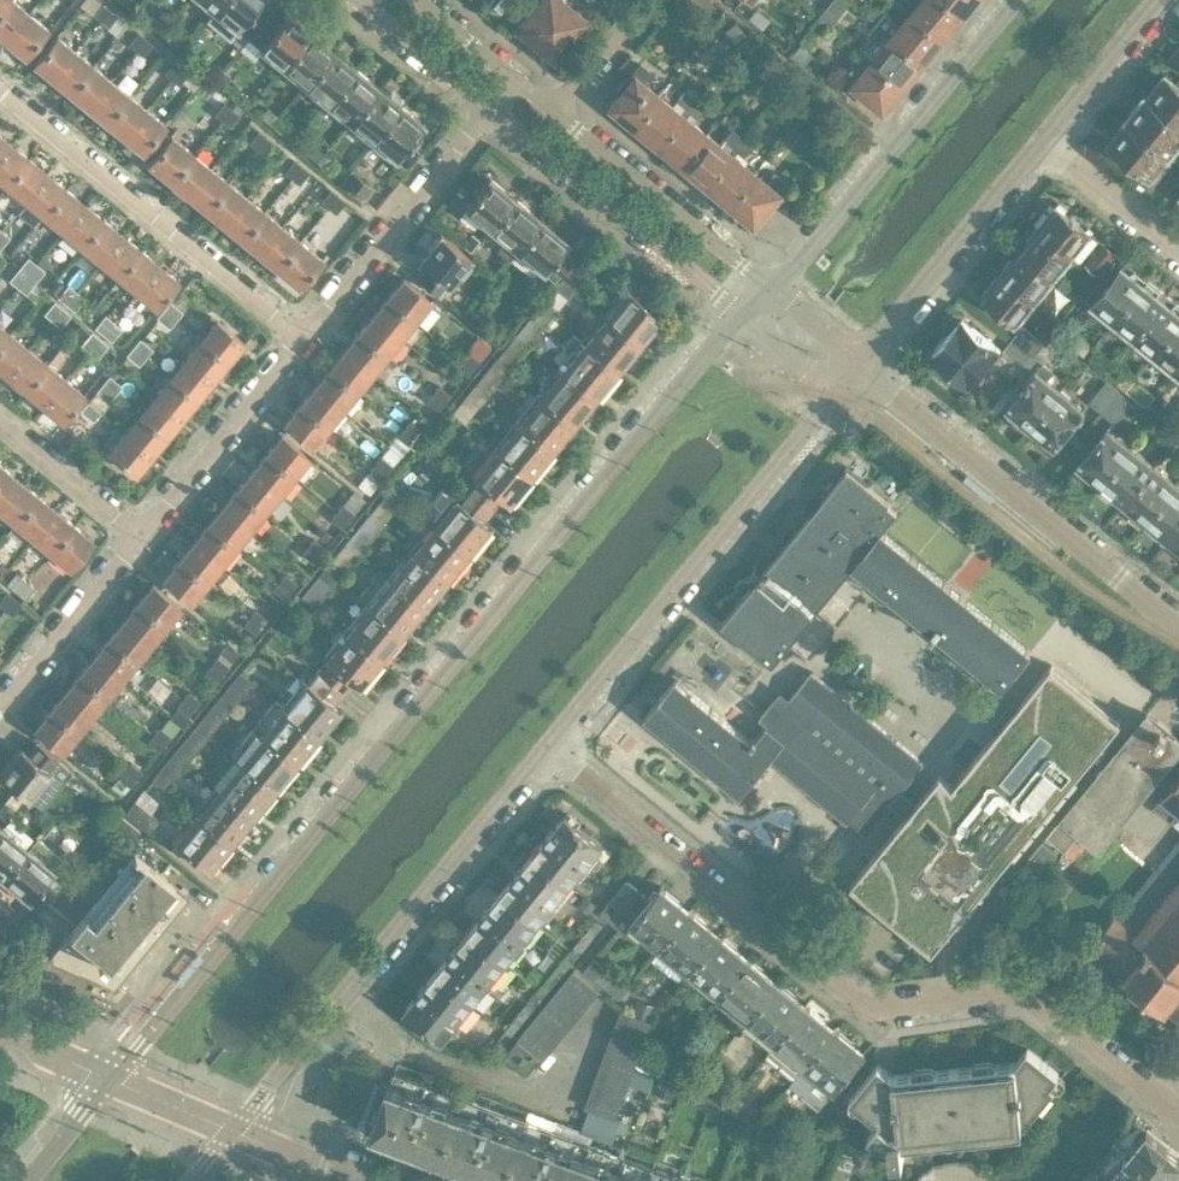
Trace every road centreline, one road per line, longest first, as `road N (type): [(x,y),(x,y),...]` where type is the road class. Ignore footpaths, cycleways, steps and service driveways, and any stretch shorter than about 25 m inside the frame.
road 1 (tertiary): [(741,315),(106,1081)]
road 2 (residential): [(1178,1111),(1024,988),(869,1007),(547,747)]
road 3 (tertiary): [(234,1132),(547,747)]
road 4 (tertiary): [(547,747),(844,378)]
road 5 (residential): [(302,339),(0,92)]
road 6 (residential): [(1178,623),(882,386)]
road 7 (tertiary): [(1014,0),(774,287)]
road 8 (residential): [(492,107),(741,315)]
road 9 (residential): [(302,339),(492,107)]
road 10 (residential): [(774,287),(552,109)]
road 11 (tertiary): [(862,354),(1044,138)]
road 12 (residential): [(139,535),(302,339)]
road 13 (residential): [(0,706),(139,535)]
road 14 (residential): [(139,535),(0,421)]
road 15 (tertiary): [(1044,138),(1156,0)]
road 16 (residential): [(1178,250),(1044,138)]
road 17 (residential): [(362,0),(492,107)]
road 18 (residential): [(642,0),(552,109)]
road 19 (residential): [(364,1180),(234,1132)]
road 20 (residential): [(234,1132),(106,1081)]
road 21 (tertiary): [(106,1081),(26,1180)]
road 22 (residential): [(741,315),(809,373),(844,378)]
road 23 (residential): [(515,78),(420,0)]

